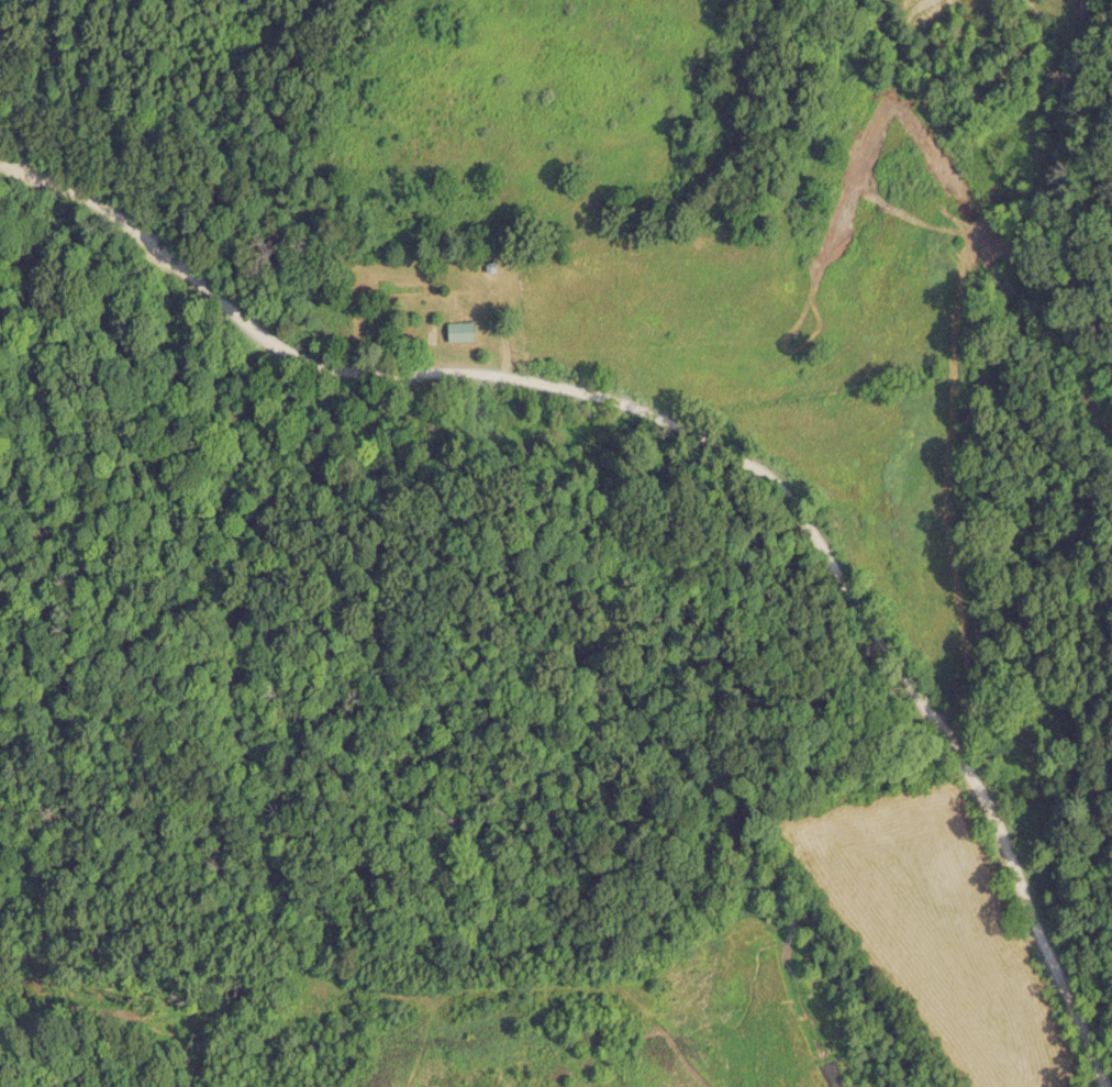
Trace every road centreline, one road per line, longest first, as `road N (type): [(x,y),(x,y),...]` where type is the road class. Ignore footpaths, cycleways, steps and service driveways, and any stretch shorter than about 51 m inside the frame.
road 1 (residential): [(1101,1086),(1002,825),(790,483),(643,401),(487,375),(337,365),(196,290),(114,215),(0,151)]

